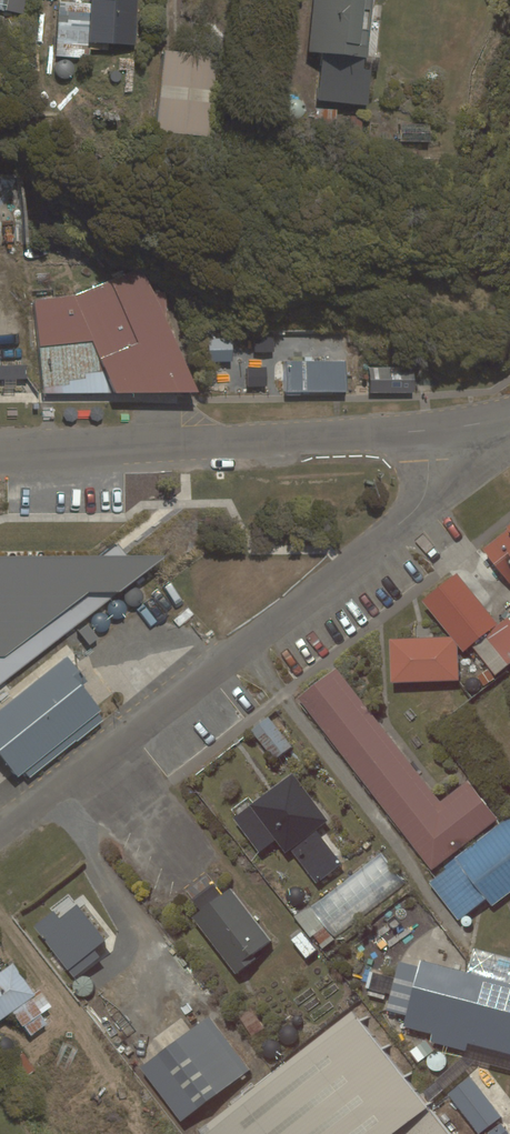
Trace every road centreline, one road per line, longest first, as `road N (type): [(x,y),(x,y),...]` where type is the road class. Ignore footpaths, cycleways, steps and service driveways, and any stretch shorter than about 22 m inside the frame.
road 1 (residential): [(427,431),(430,482),(419,510),(0,837)]
road 2 (residential): [(0,455),(427,431)]

